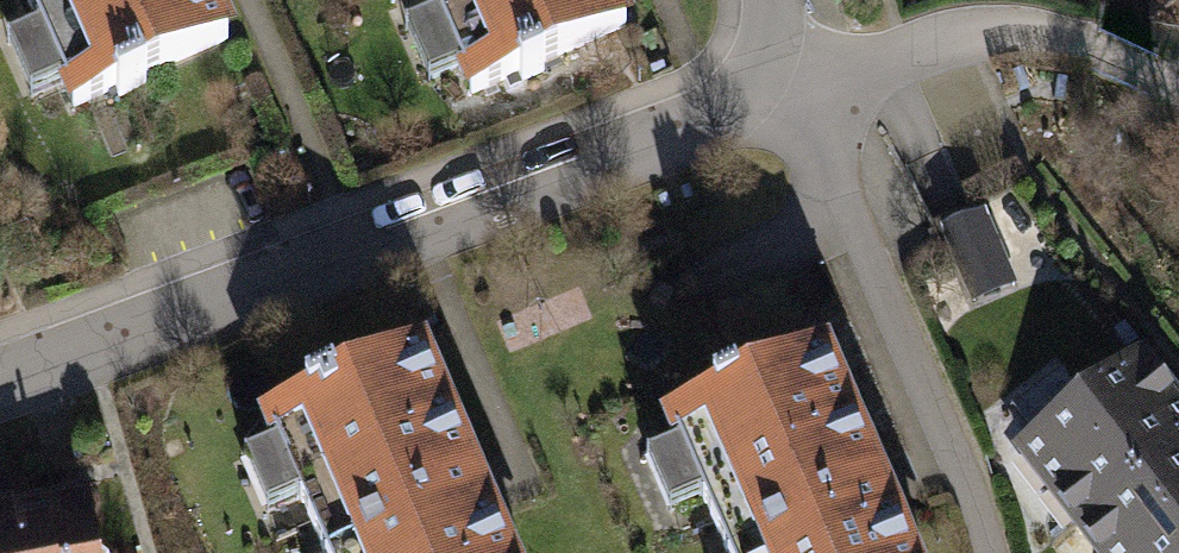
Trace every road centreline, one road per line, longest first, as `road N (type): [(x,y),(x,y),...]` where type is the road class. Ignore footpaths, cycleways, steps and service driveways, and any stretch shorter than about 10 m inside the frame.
road 1 (residential): [(0,393),(796,96)]
road 2 (residential): [(966,485),(796,96)]

